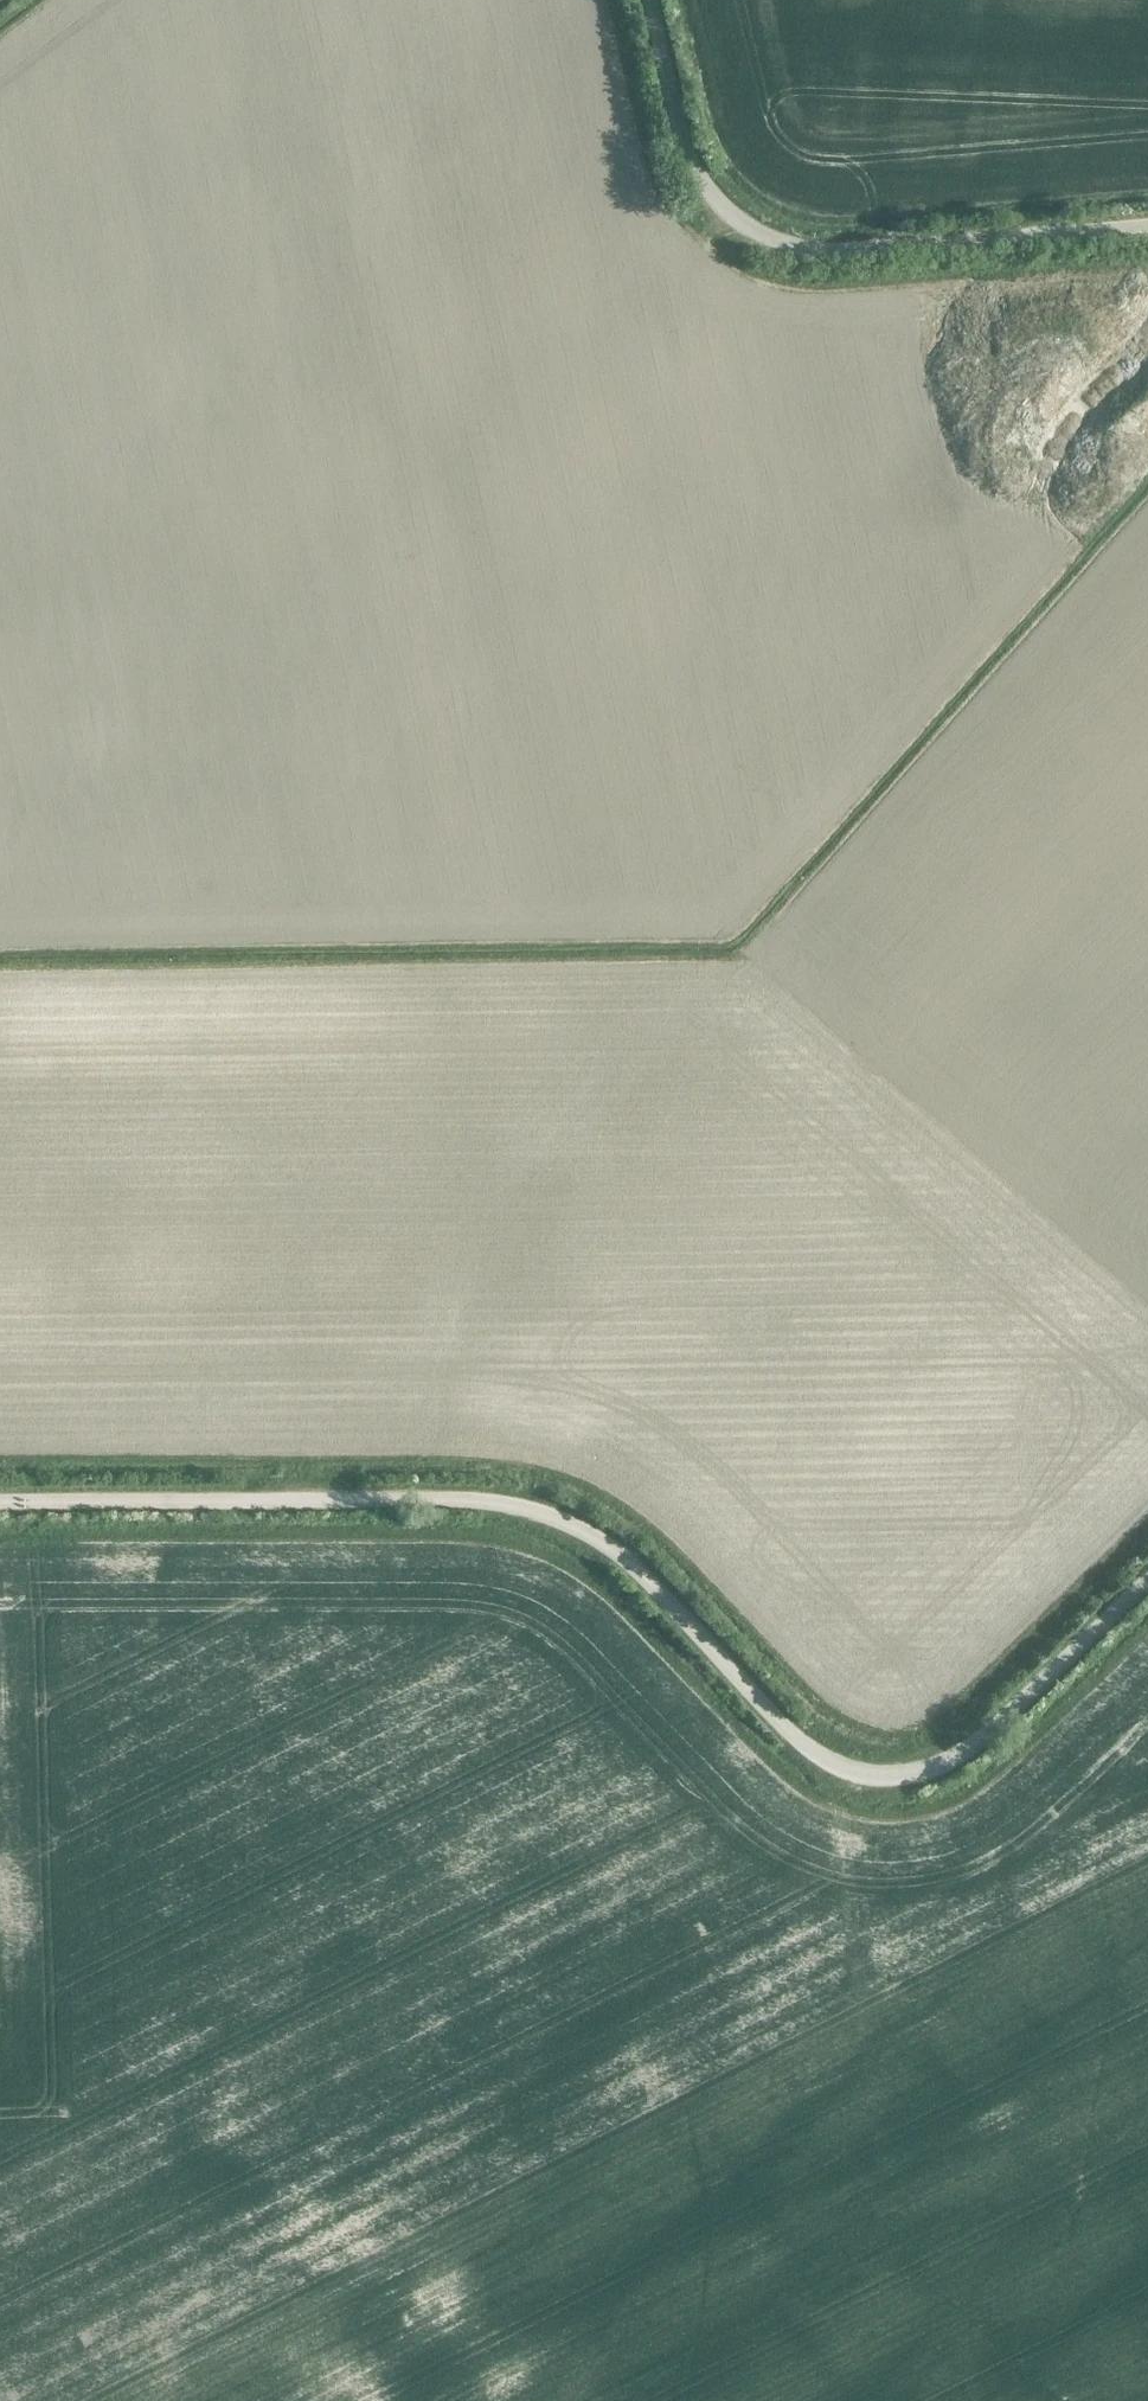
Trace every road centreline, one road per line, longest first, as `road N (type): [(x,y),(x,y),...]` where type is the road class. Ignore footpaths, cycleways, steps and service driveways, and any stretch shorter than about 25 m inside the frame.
road 1 (unclassified): [(0,1501),(419,1498),(558,1514),(604,1540),(805,1744),(879,1779),(923,1775),(966,1758),(1147,1586)]
road 2 (unclassified): [(1147,228),(845,252),(780,243),(727,209),(695,153),(657,0)]

